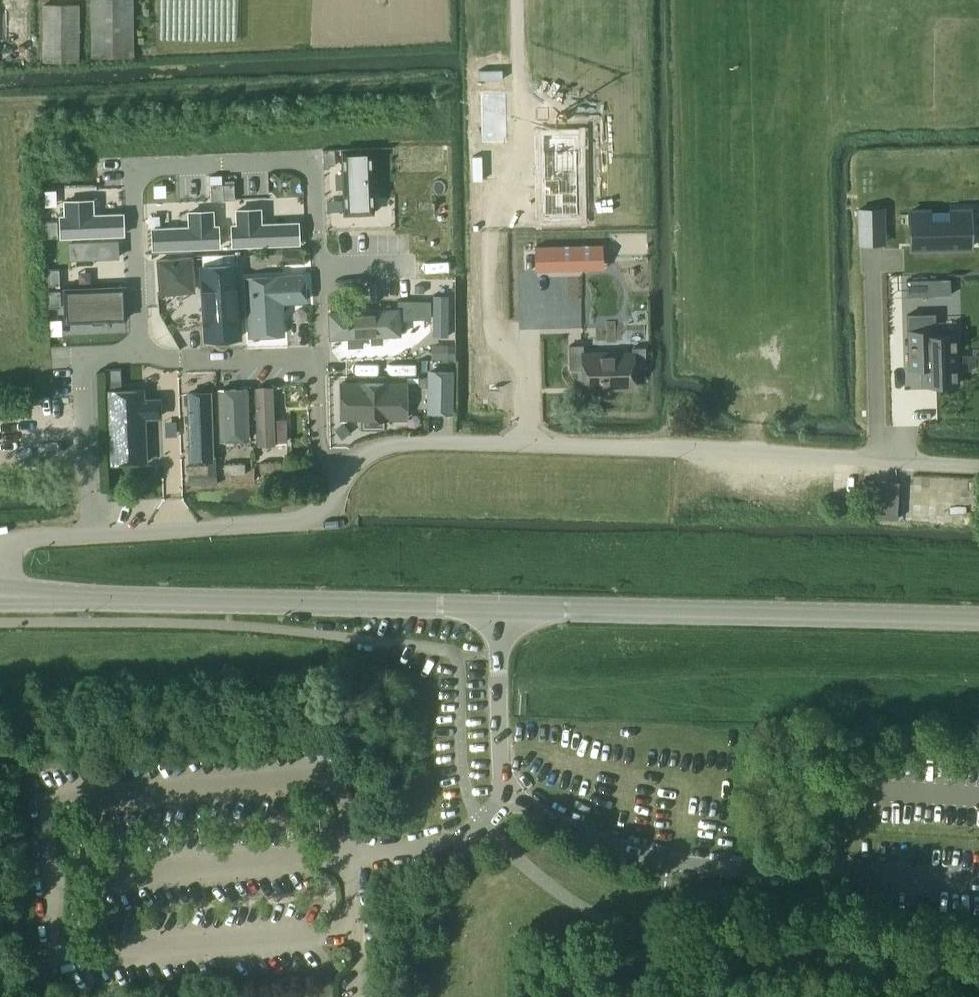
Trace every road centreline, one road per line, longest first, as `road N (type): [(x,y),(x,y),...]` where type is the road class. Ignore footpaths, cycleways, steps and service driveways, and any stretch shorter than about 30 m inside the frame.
road 1 (unclassified): [(352,462),(412,442),(978,465)]
road 2 (residential): [(140,353),(132,166),(313,159),(319,356)]
road 3 (secondary): [(499,606),(0,594)]
road 4 (secondary): [(978,623),(499,606)]
road 5 (unclassified): [(91,535),(288,522),(327,501),(352,462)]
road 6 (residential): [(91,535),(84,358),(140,353)]
road 7 (unclassified): [(499,606),(499,763),(510,795)]
road 8 (unclassified): [(510,795),(456,846),(343,852)]
road 9 (residential): [(140,353),(178,362),(319,356)]
road 10 (unclassified): [(668,862),(540,815),(510,795)]
road 11 (residential): [(319,356),(322,463),(352,462)]

